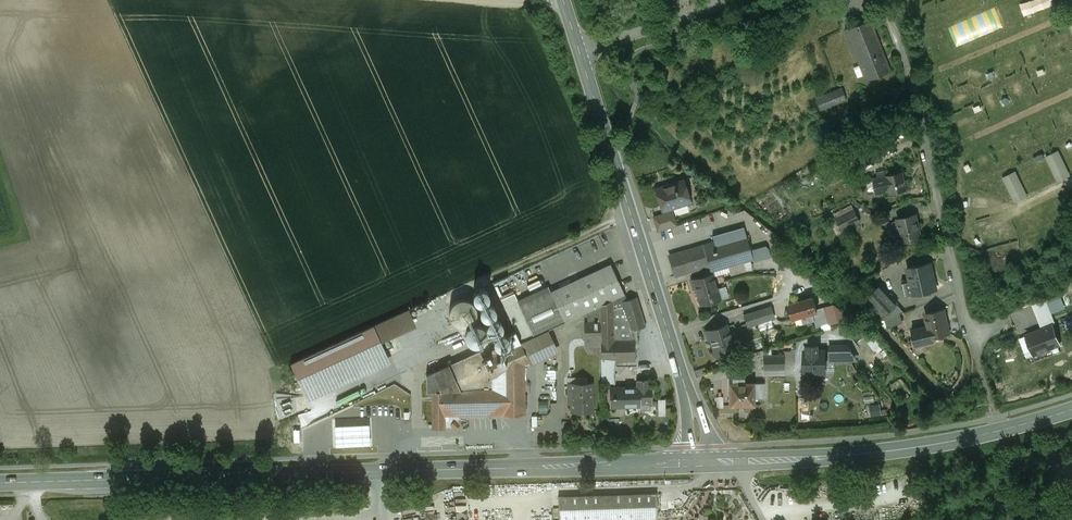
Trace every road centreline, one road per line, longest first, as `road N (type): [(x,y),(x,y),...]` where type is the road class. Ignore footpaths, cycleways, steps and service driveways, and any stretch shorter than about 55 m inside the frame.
road 1 (secondary): [(0,482),(700,462)]
road 2 (tertiary): [(579,49),(697,428),(700,462)]
road 3 (residential): [(883,0),(902,46),(970,337)]
road 4 (secondary): [(742,460),(890,451),(1071,410)]
road 5 (unclassified): [(579,49),(724,0)]

